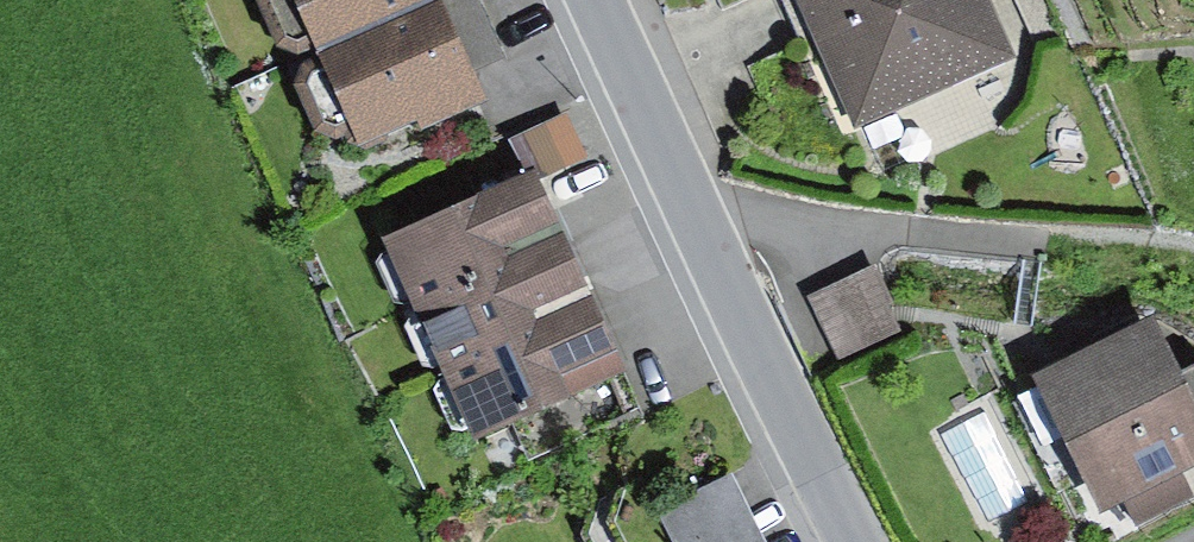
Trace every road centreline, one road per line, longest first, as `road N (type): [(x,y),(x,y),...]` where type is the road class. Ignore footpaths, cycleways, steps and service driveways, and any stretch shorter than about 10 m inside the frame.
road 1 (tertiary): [(586,0),(690,226),(853,541)]

